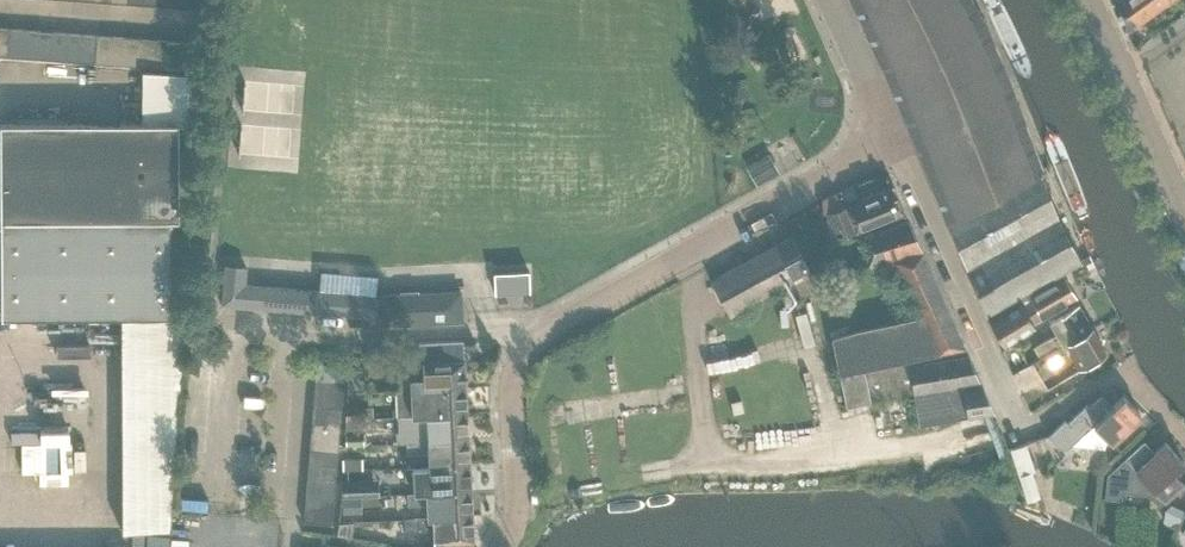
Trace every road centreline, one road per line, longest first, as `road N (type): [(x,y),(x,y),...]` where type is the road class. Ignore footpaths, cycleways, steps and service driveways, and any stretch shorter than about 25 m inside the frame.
road 1 (residential): [(1184,435),(1122,379),(1019,427),(895,144)]
road 2 (unclassified): [(895,144),(539,335)]
road 3 (residential): [(291,336),(377,343),(539,335)]
road 4 (unclassified): [(1085,0),(1184,216)]
road 5 (unclassified): [(539,335),(520,364),(512,398),(516,504),(500,546)]
road 6 (residential): [(283,546),(291,336)]
road 7 (residential): [(0,11),(184,28)]
road 8 (unclassified): [(895,144),(830,0)]

